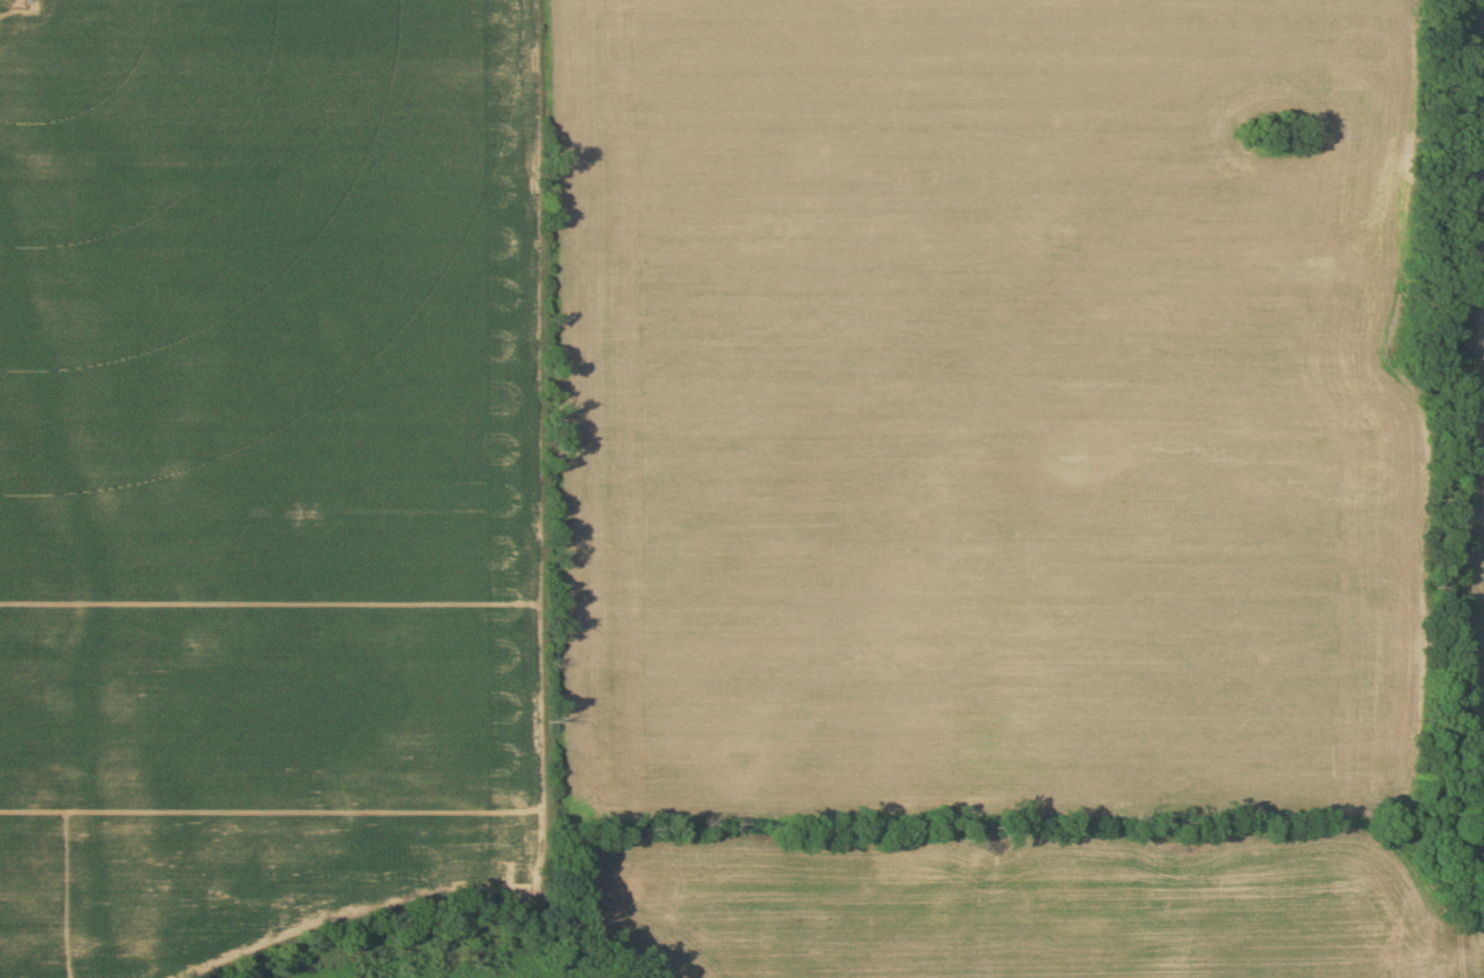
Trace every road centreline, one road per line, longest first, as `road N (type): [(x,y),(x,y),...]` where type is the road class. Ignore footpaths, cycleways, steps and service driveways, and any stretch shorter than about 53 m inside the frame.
road 1 (residential): [(1429,977),(1382,827),(1451,751),(1440,0)]

